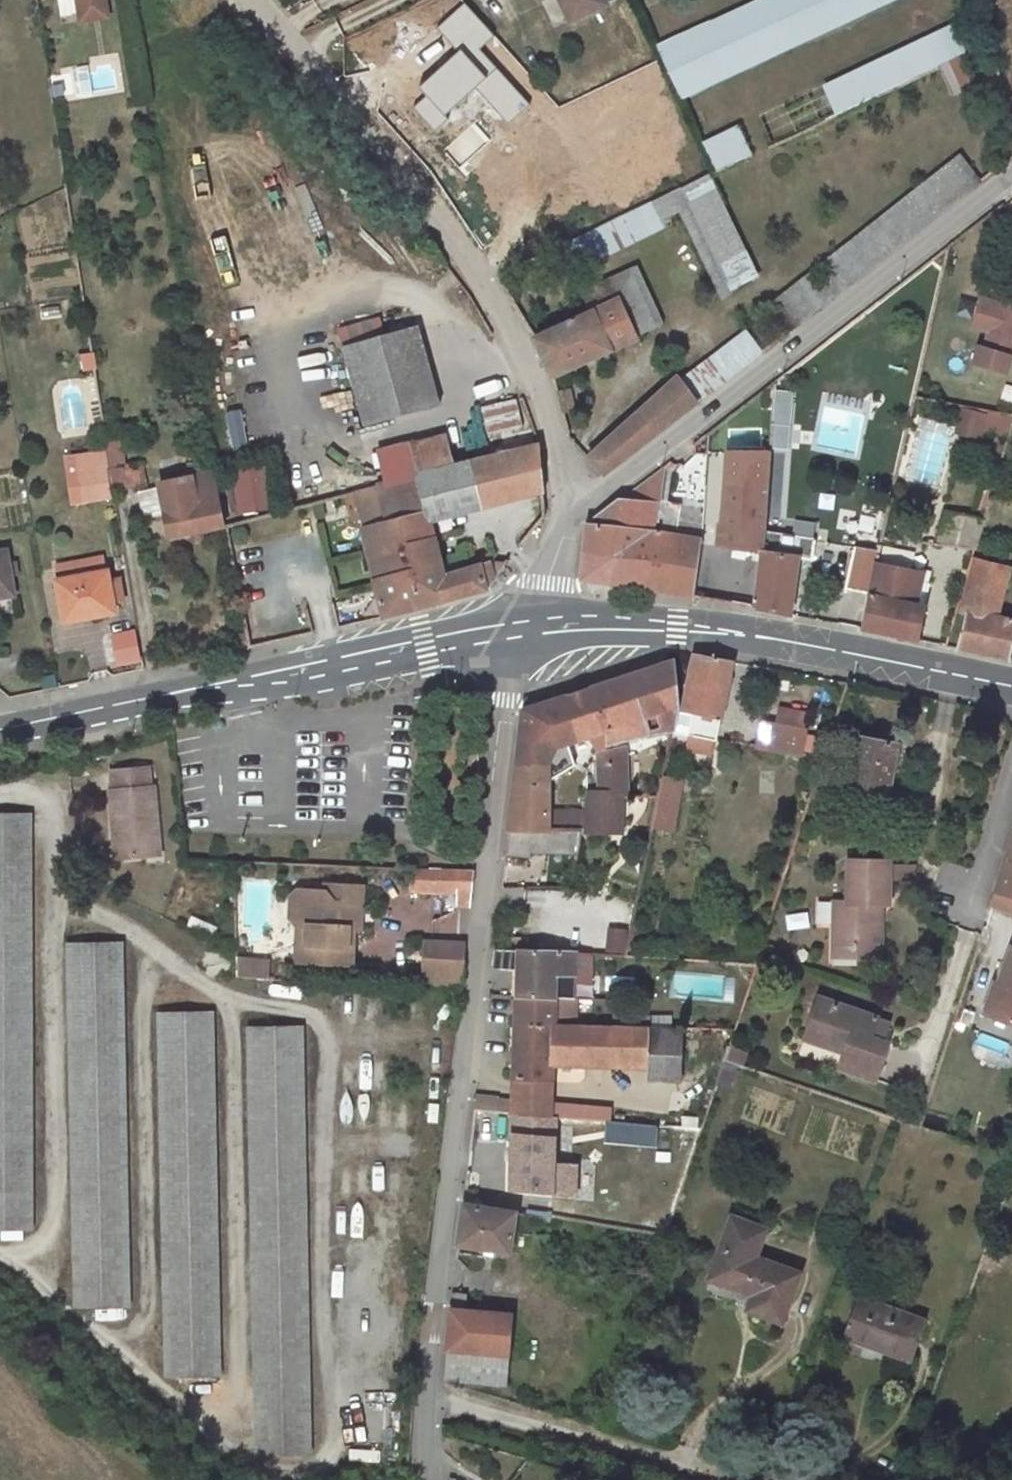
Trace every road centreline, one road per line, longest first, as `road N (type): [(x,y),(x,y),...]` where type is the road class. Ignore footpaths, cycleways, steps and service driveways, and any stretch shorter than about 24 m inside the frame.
road 1 (unclassified): [(427,1391),(490,873),(501,701),(525,630)]
road 2 (residential): [(567,521),(559,445),(493,296),(372,134),(247,0)]
road 3 (unclassified): [(1011,173),(567,521)]
road 4 (secondary): [(525,630),(0,731)]
road 5 (secondary): [(1011,689),(769,640),(616,627),(525,630)]
road 6 (residential): [(732,1479),(427,1391)]
road 7 (residential): [(1011,777),(970,907)]

